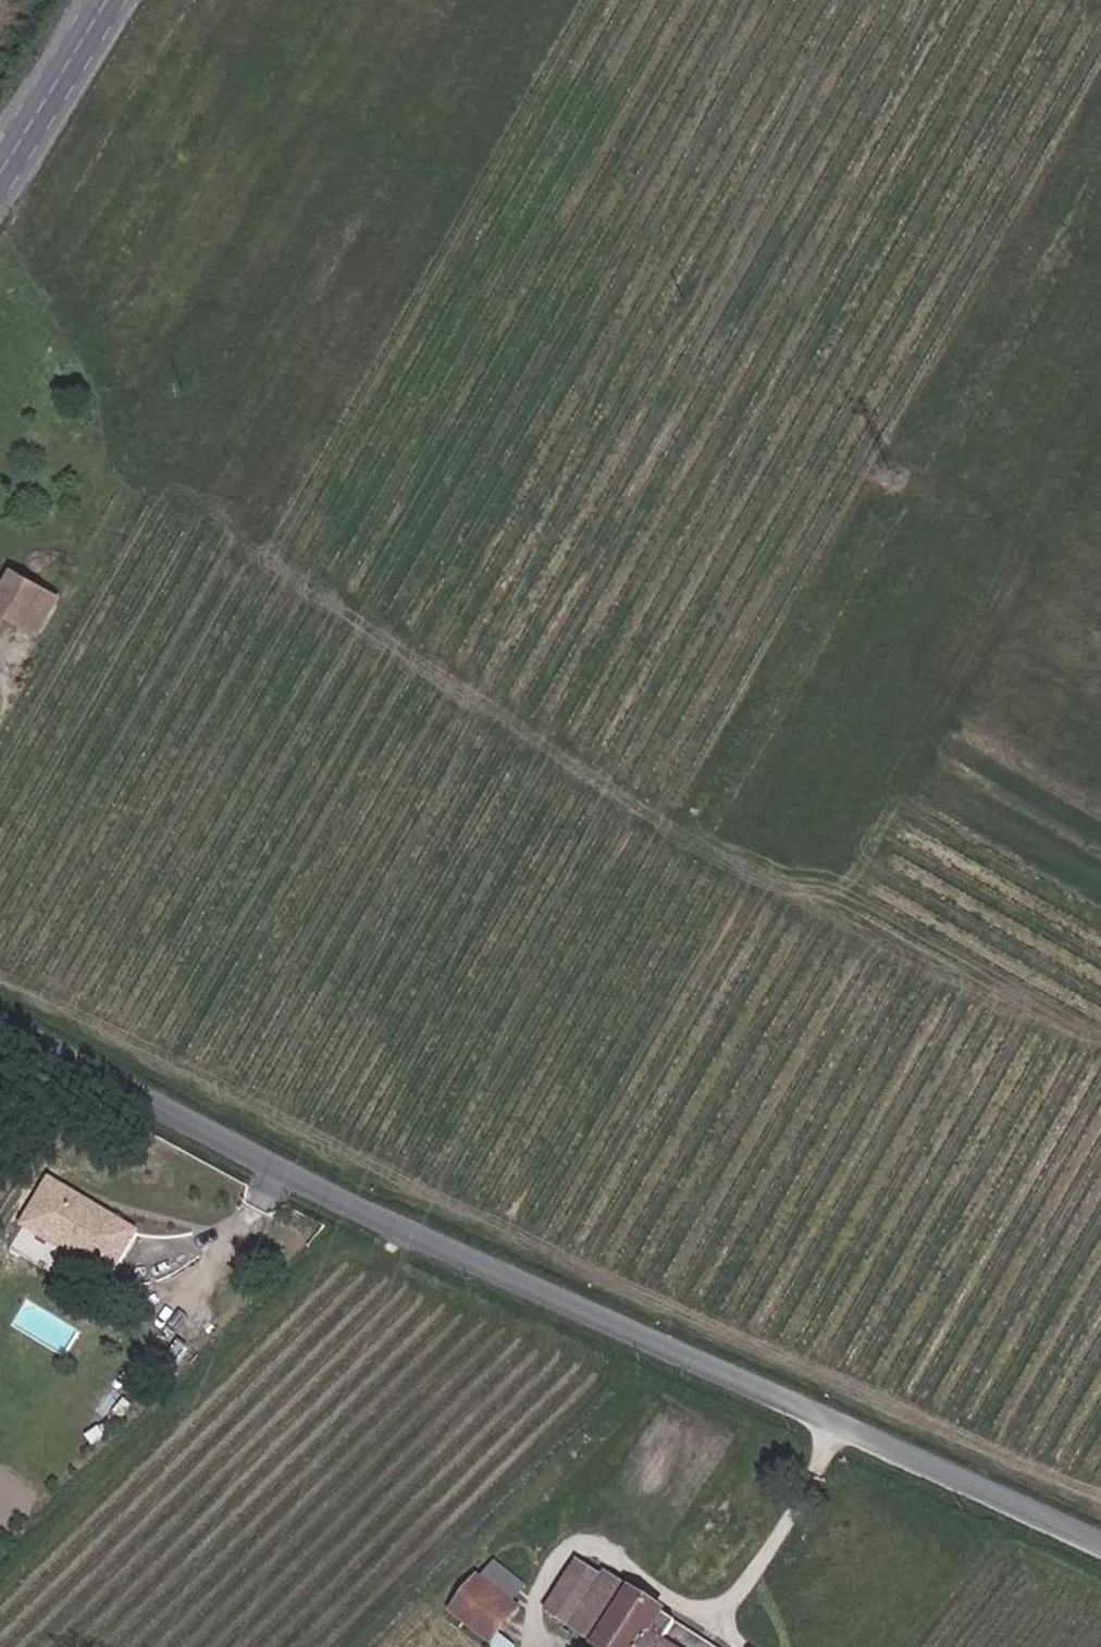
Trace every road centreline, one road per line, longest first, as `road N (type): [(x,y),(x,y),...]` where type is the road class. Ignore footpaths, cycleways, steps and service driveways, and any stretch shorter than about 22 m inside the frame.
road 1 (unclassified): [(1100,1542),(0,1021)]
road 2 (secondary): [(104,0),(0,170)]

